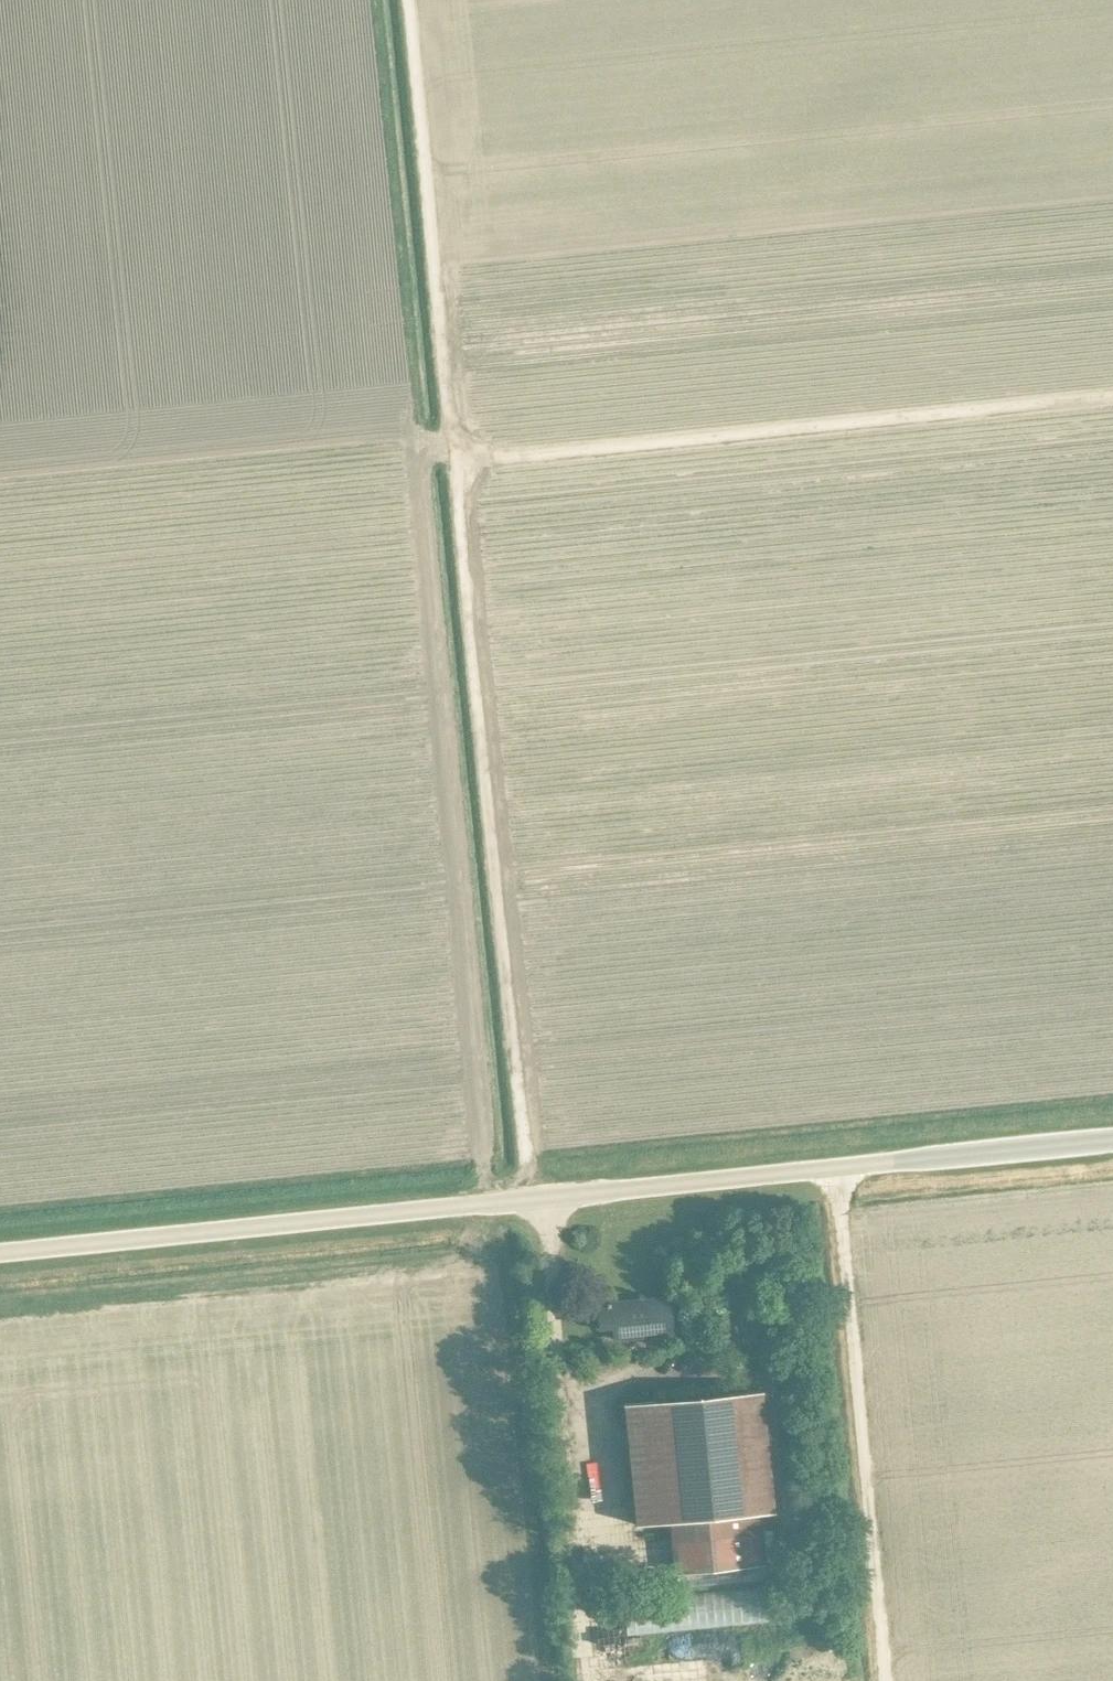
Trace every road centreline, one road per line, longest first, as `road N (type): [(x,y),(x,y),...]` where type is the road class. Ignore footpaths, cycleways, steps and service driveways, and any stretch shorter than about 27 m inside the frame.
road 1 (unclassified): [(0,1254),(1112,1140)]

